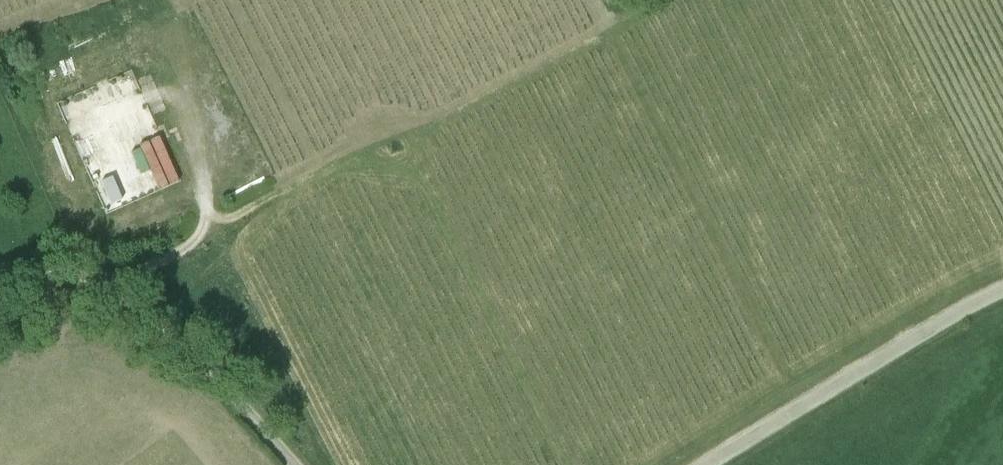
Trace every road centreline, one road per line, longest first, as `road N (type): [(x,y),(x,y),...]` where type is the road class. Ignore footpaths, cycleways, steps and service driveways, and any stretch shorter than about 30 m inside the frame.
road 1 (unclassified): [(294,464),(182,345),(120,301),(66,298),(0,319)]
road 2 (unclassified): [(704,464),(1002,289)]
road 3 (track): [(115,300),(111,282),(0,272)]

